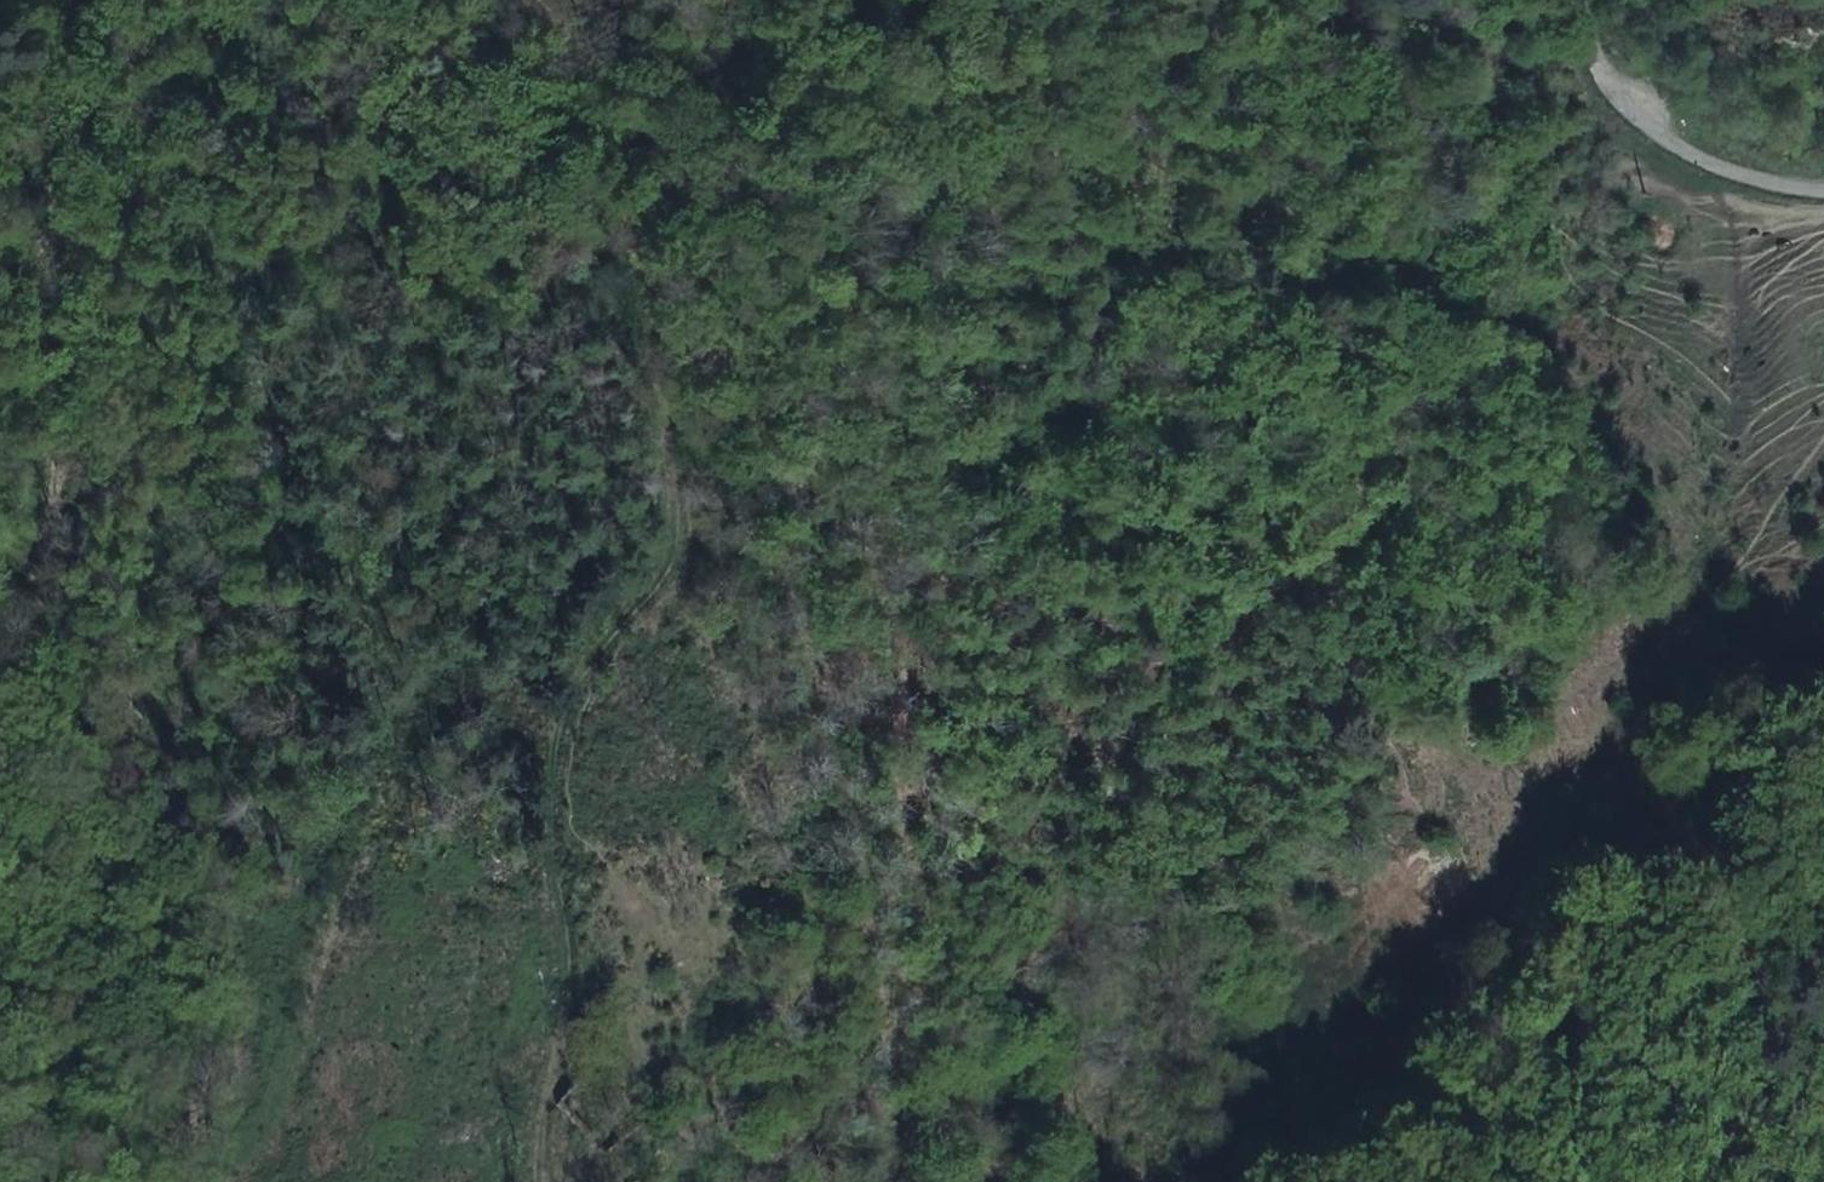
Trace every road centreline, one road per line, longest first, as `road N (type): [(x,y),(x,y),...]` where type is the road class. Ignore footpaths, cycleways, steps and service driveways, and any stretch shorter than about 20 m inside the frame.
road 1 (residential): [(1561,0),(1624,109),(1692,154),(1771,183),(1823,189)]

